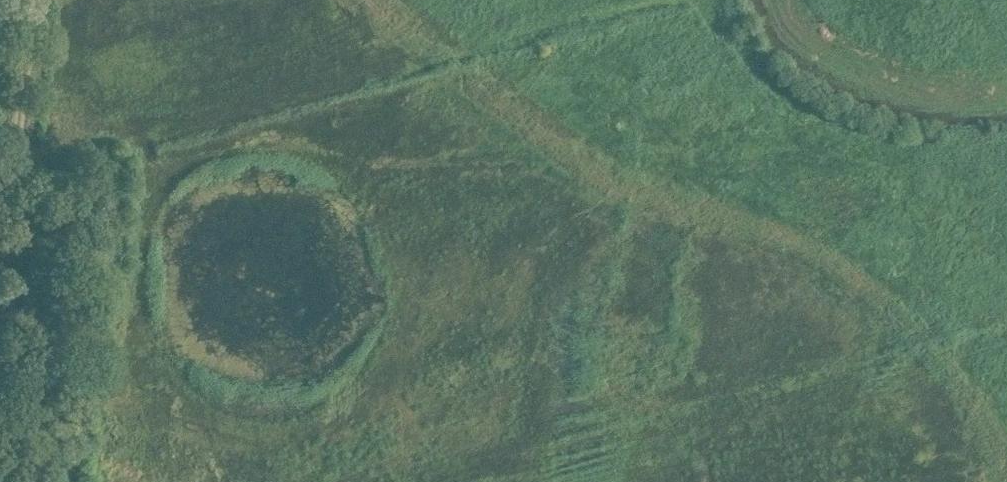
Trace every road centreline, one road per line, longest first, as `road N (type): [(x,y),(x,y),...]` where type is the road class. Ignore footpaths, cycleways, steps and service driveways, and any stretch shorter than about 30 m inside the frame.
road 1 (track): [(28,0),(0,342)]

